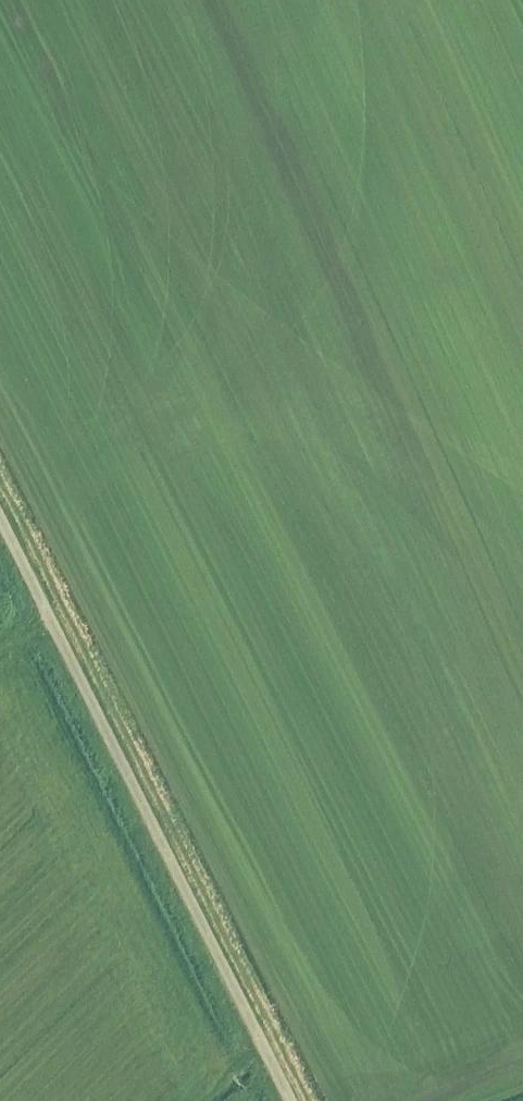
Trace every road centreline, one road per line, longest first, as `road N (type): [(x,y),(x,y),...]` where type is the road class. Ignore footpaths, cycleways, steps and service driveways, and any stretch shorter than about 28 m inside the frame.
road 1 (unclassified): [(0,517),(294,1100)]

